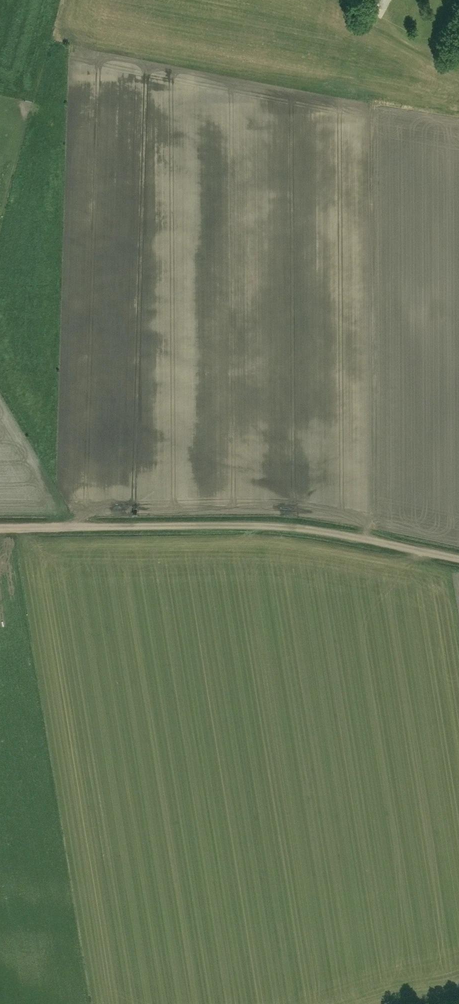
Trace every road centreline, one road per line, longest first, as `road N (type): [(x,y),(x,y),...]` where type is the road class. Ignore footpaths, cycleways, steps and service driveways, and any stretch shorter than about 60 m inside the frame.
road 1 (track): [(0,526),(282,526),(458,556)]

